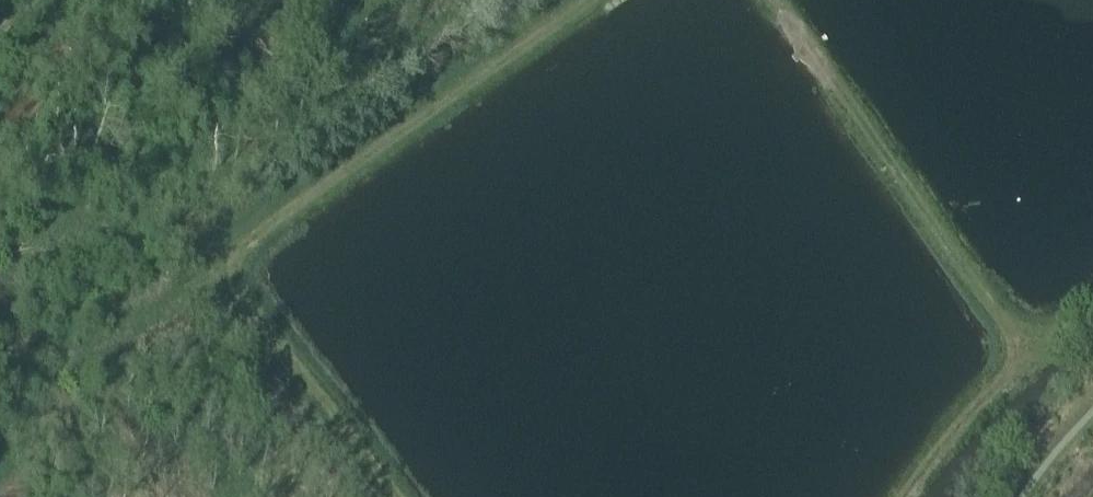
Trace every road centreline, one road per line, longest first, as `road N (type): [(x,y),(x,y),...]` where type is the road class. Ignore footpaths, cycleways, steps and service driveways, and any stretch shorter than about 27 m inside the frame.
road 1 (track): [(583,0),(225,256),(216,275),(390,496)]
road 2 (track): [(1092,396),(1009,496)]

